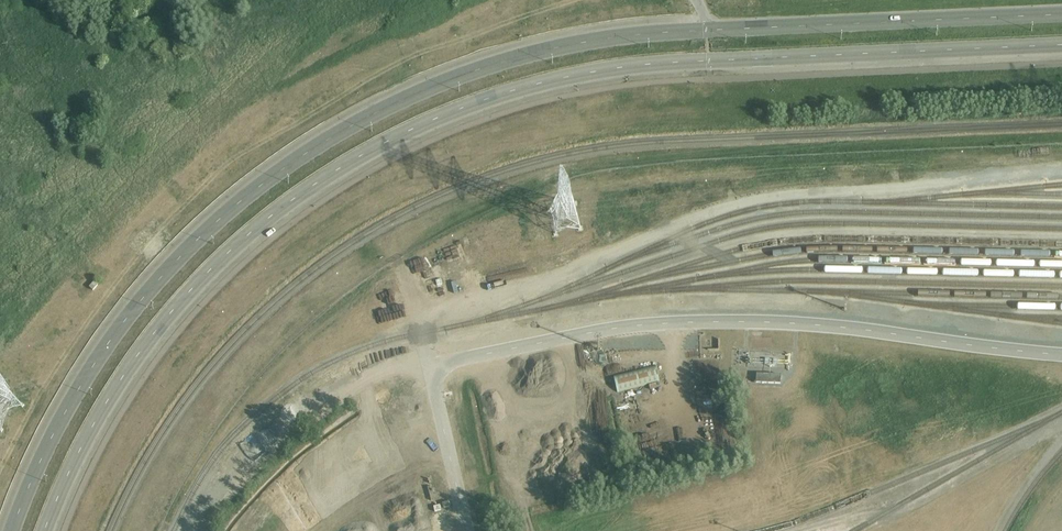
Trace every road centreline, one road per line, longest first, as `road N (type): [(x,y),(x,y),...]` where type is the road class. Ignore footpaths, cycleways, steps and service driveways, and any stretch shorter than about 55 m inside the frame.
road 1 (primary): [(43,530),(111,393),(198,280),(293,198),(412,128),(516,89),(628,66),(1061,45)]
road 2 (primary): [(706,30),(594,40),(484,67),(380,109),(273,174),(190,245),(120,326),(50,440),(11,530)]
road 3 (primary): [(1061,14),(706,30)]

